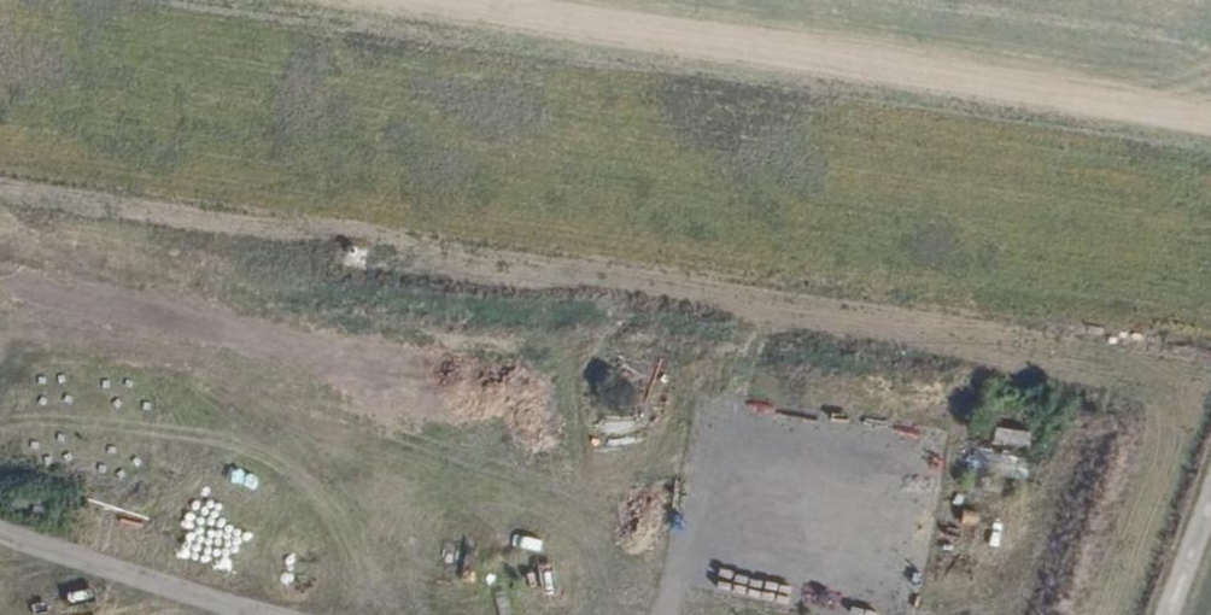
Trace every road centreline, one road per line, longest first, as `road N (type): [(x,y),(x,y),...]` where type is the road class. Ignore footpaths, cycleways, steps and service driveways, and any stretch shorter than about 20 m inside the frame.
road 1 (track): [(267,614),(0,530)]
road 2 (track): [(1165,614),(1210,498)]

